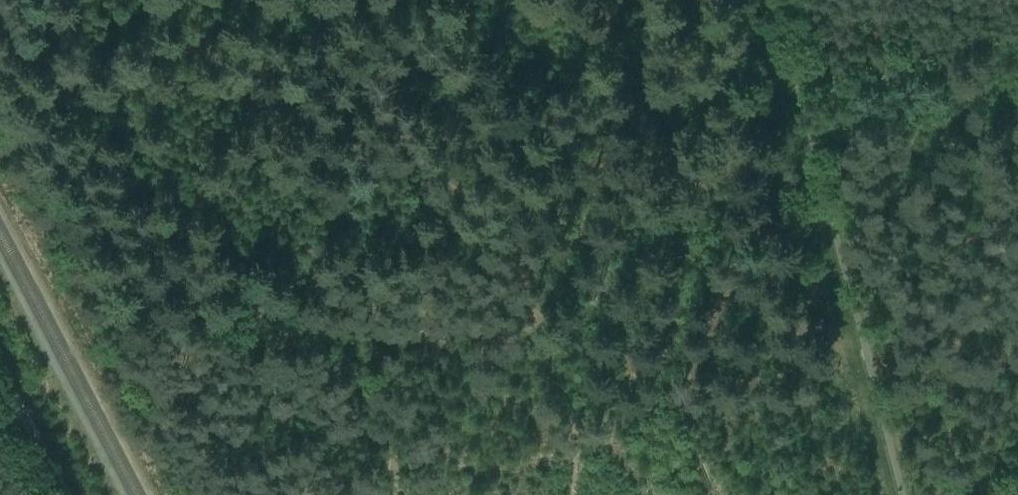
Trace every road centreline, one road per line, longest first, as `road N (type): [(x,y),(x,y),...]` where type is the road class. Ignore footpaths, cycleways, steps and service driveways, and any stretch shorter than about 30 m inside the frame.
road 1 (track): [(886,494),(757,0)]
road 2 (track): [(0,371),(66,494)]

